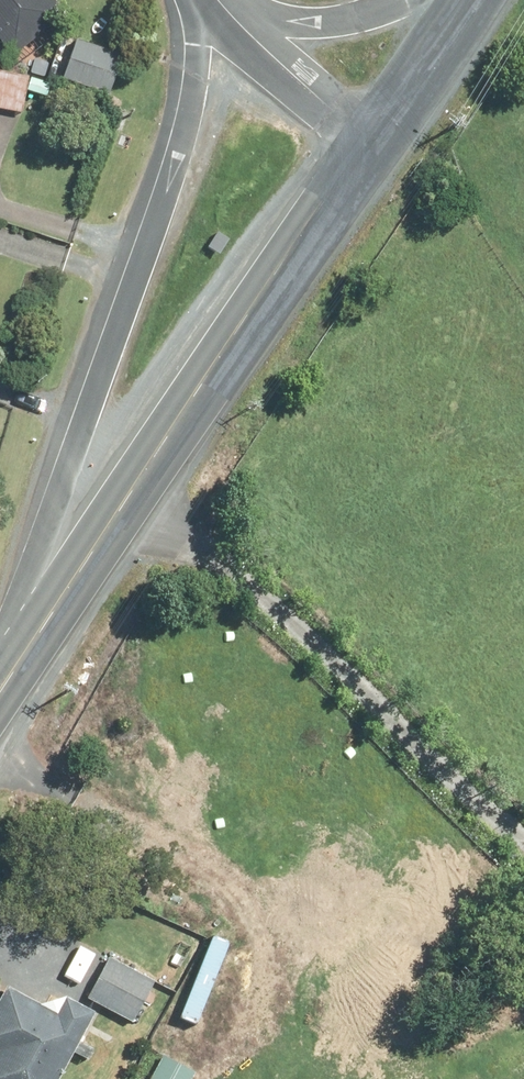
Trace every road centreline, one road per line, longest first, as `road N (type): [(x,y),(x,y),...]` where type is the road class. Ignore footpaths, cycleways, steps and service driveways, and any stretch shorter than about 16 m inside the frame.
road 1 (secondary): [(0,678),(158,220),(187,121),(204,0)]
road 2 (secondary): [(0,690),(369,136)]
road 3 (track): [(523,836),(130,491)]
road 4 (tertiary): [(219,0),(369,136)]
road 5 (secondary): [(233,0),(285,22),(325,26),(404,0)]
road 6 (secondary): [(369,136),(458,0)]

